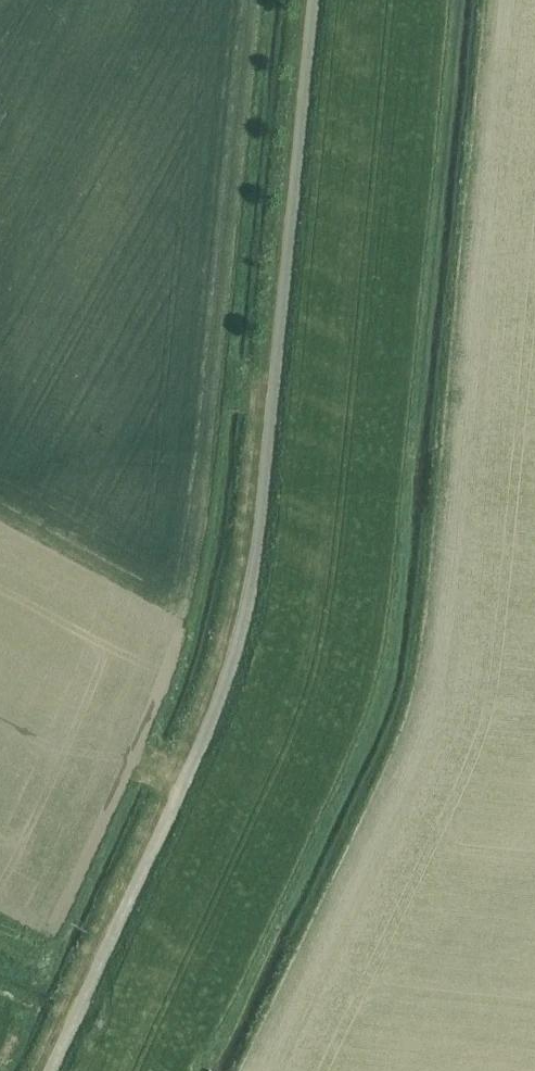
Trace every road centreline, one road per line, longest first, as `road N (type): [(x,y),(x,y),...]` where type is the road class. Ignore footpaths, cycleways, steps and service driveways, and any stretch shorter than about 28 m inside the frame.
road 1 (unclassified): [(51,1070),(205,736),(240,638),(257,541),(313,0)]

